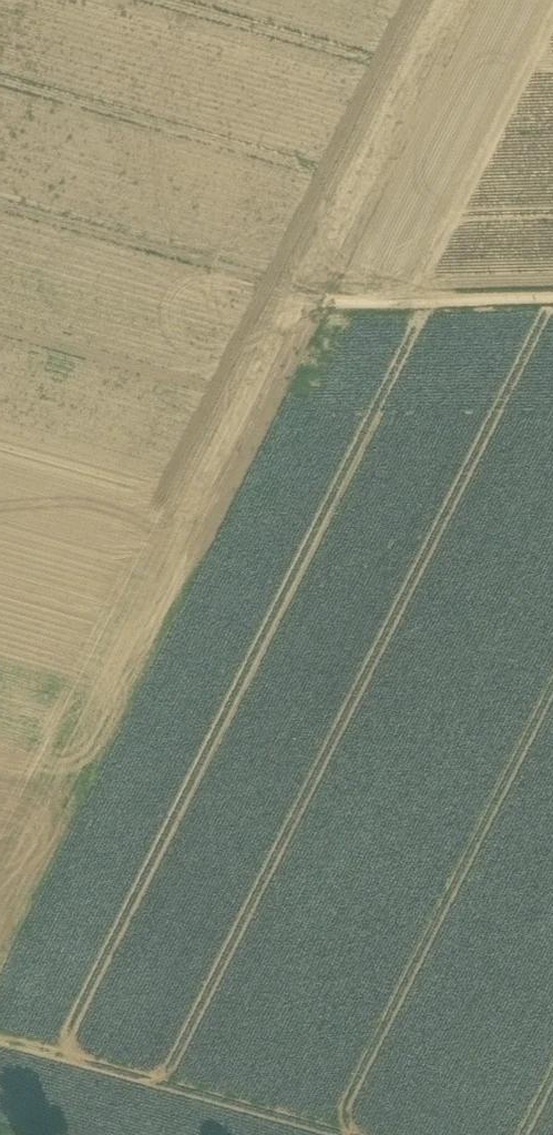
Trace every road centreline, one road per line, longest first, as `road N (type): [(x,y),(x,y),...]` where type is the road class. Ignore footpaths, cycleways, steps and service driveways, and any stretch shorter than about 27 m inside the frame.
road 1 (track): [(552,302),(310,324)]

